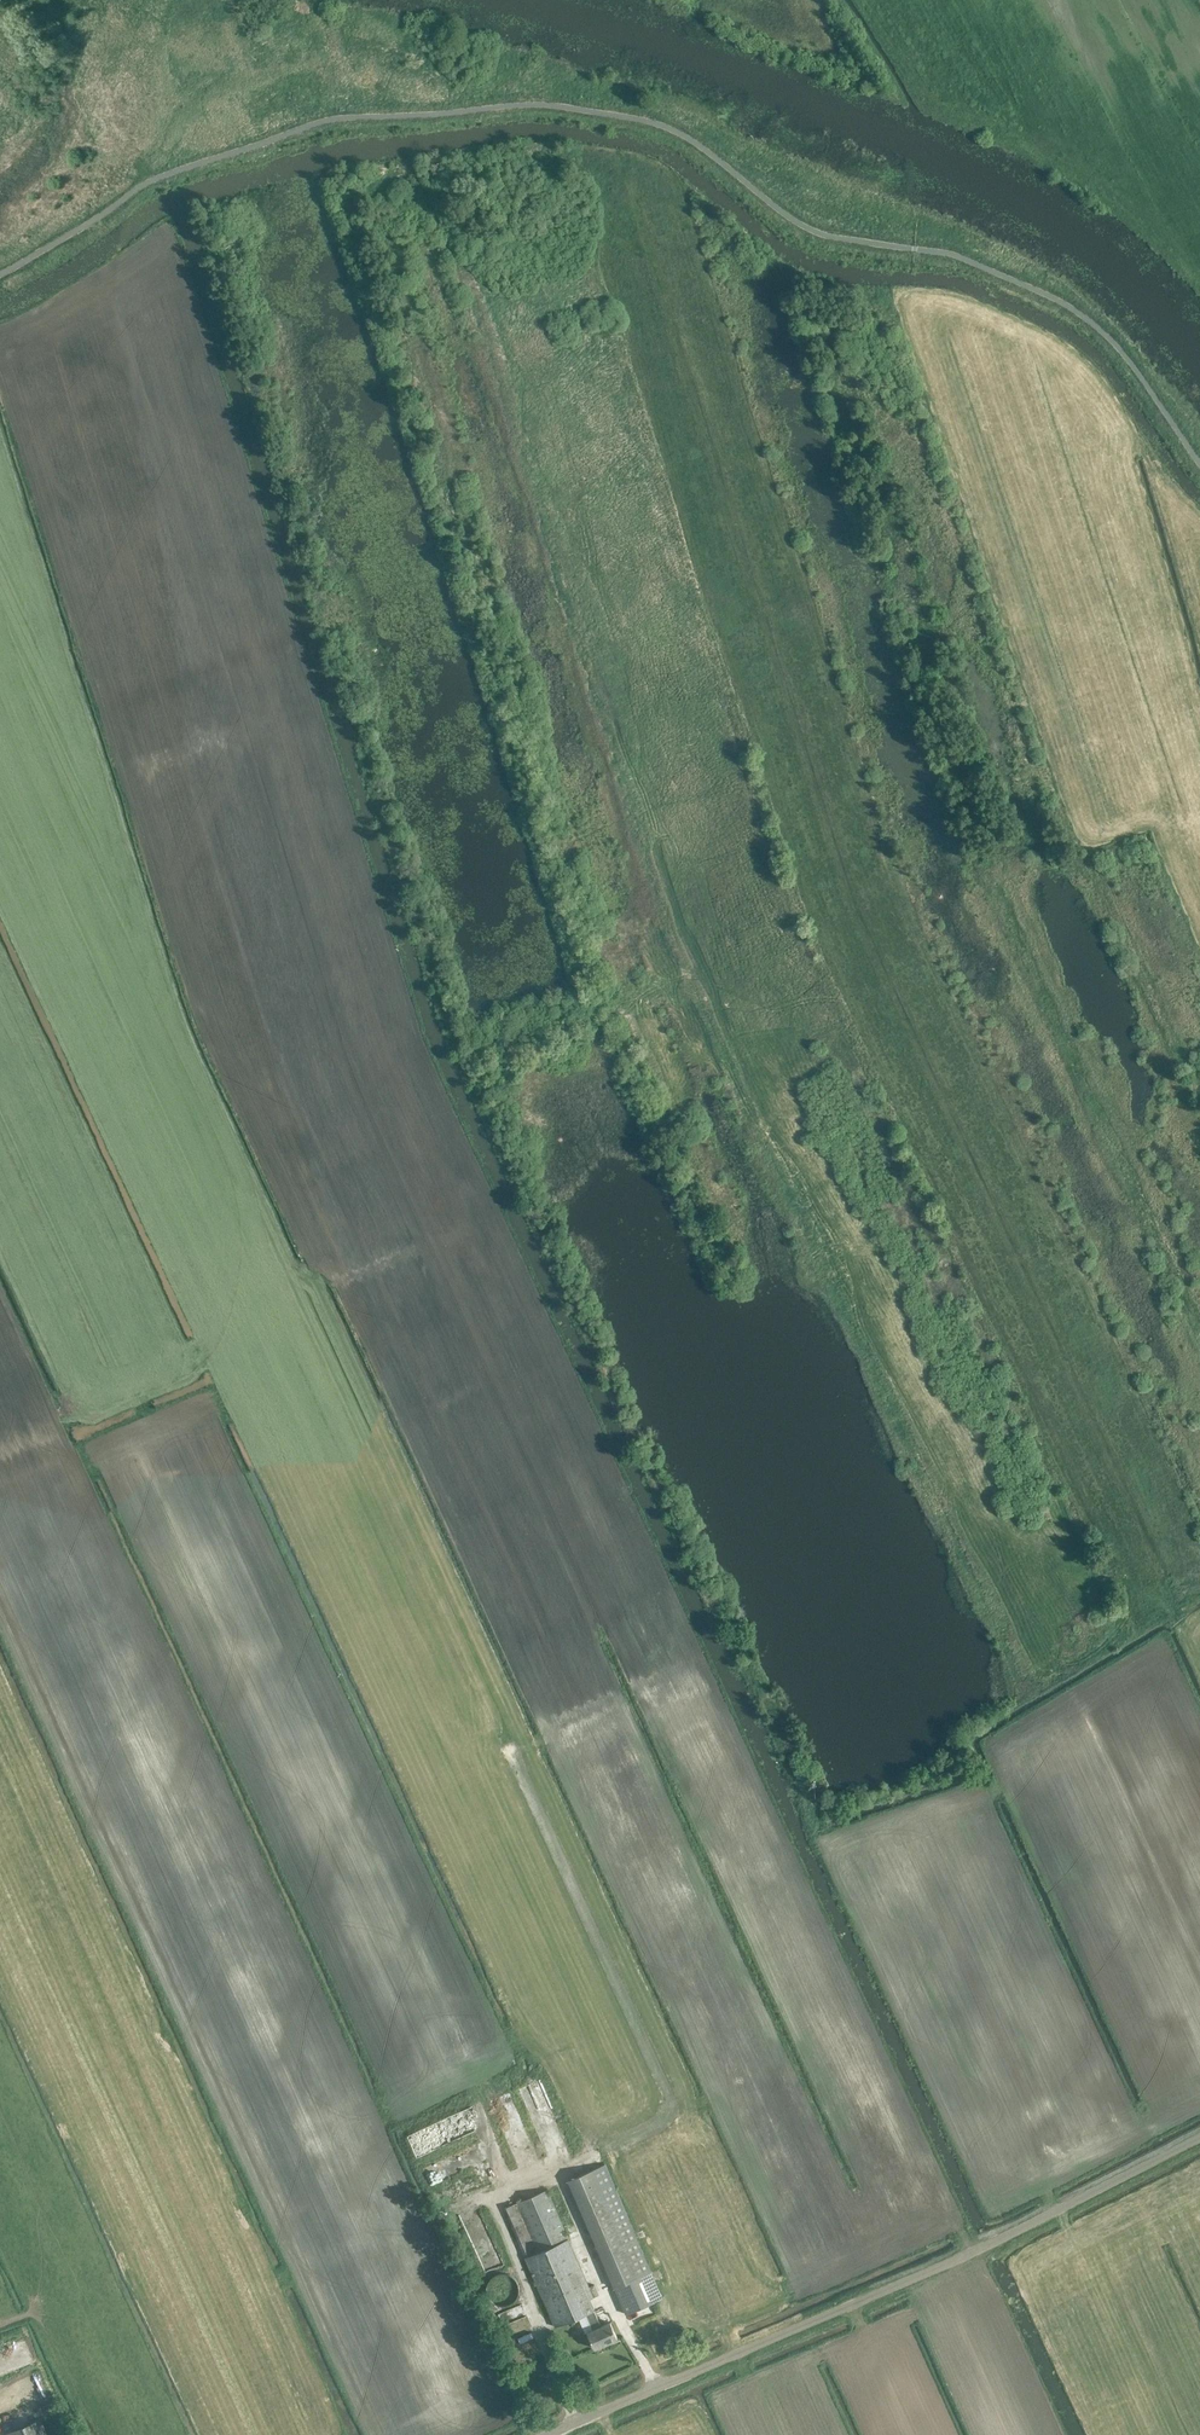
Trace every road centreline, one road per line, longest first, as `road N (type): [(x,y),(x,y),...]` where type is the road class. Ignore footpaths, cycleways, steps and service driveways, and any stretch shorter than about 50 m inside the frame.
road 1 (unclassified): [(553,2434),(996,2248),(1199,2142)]

